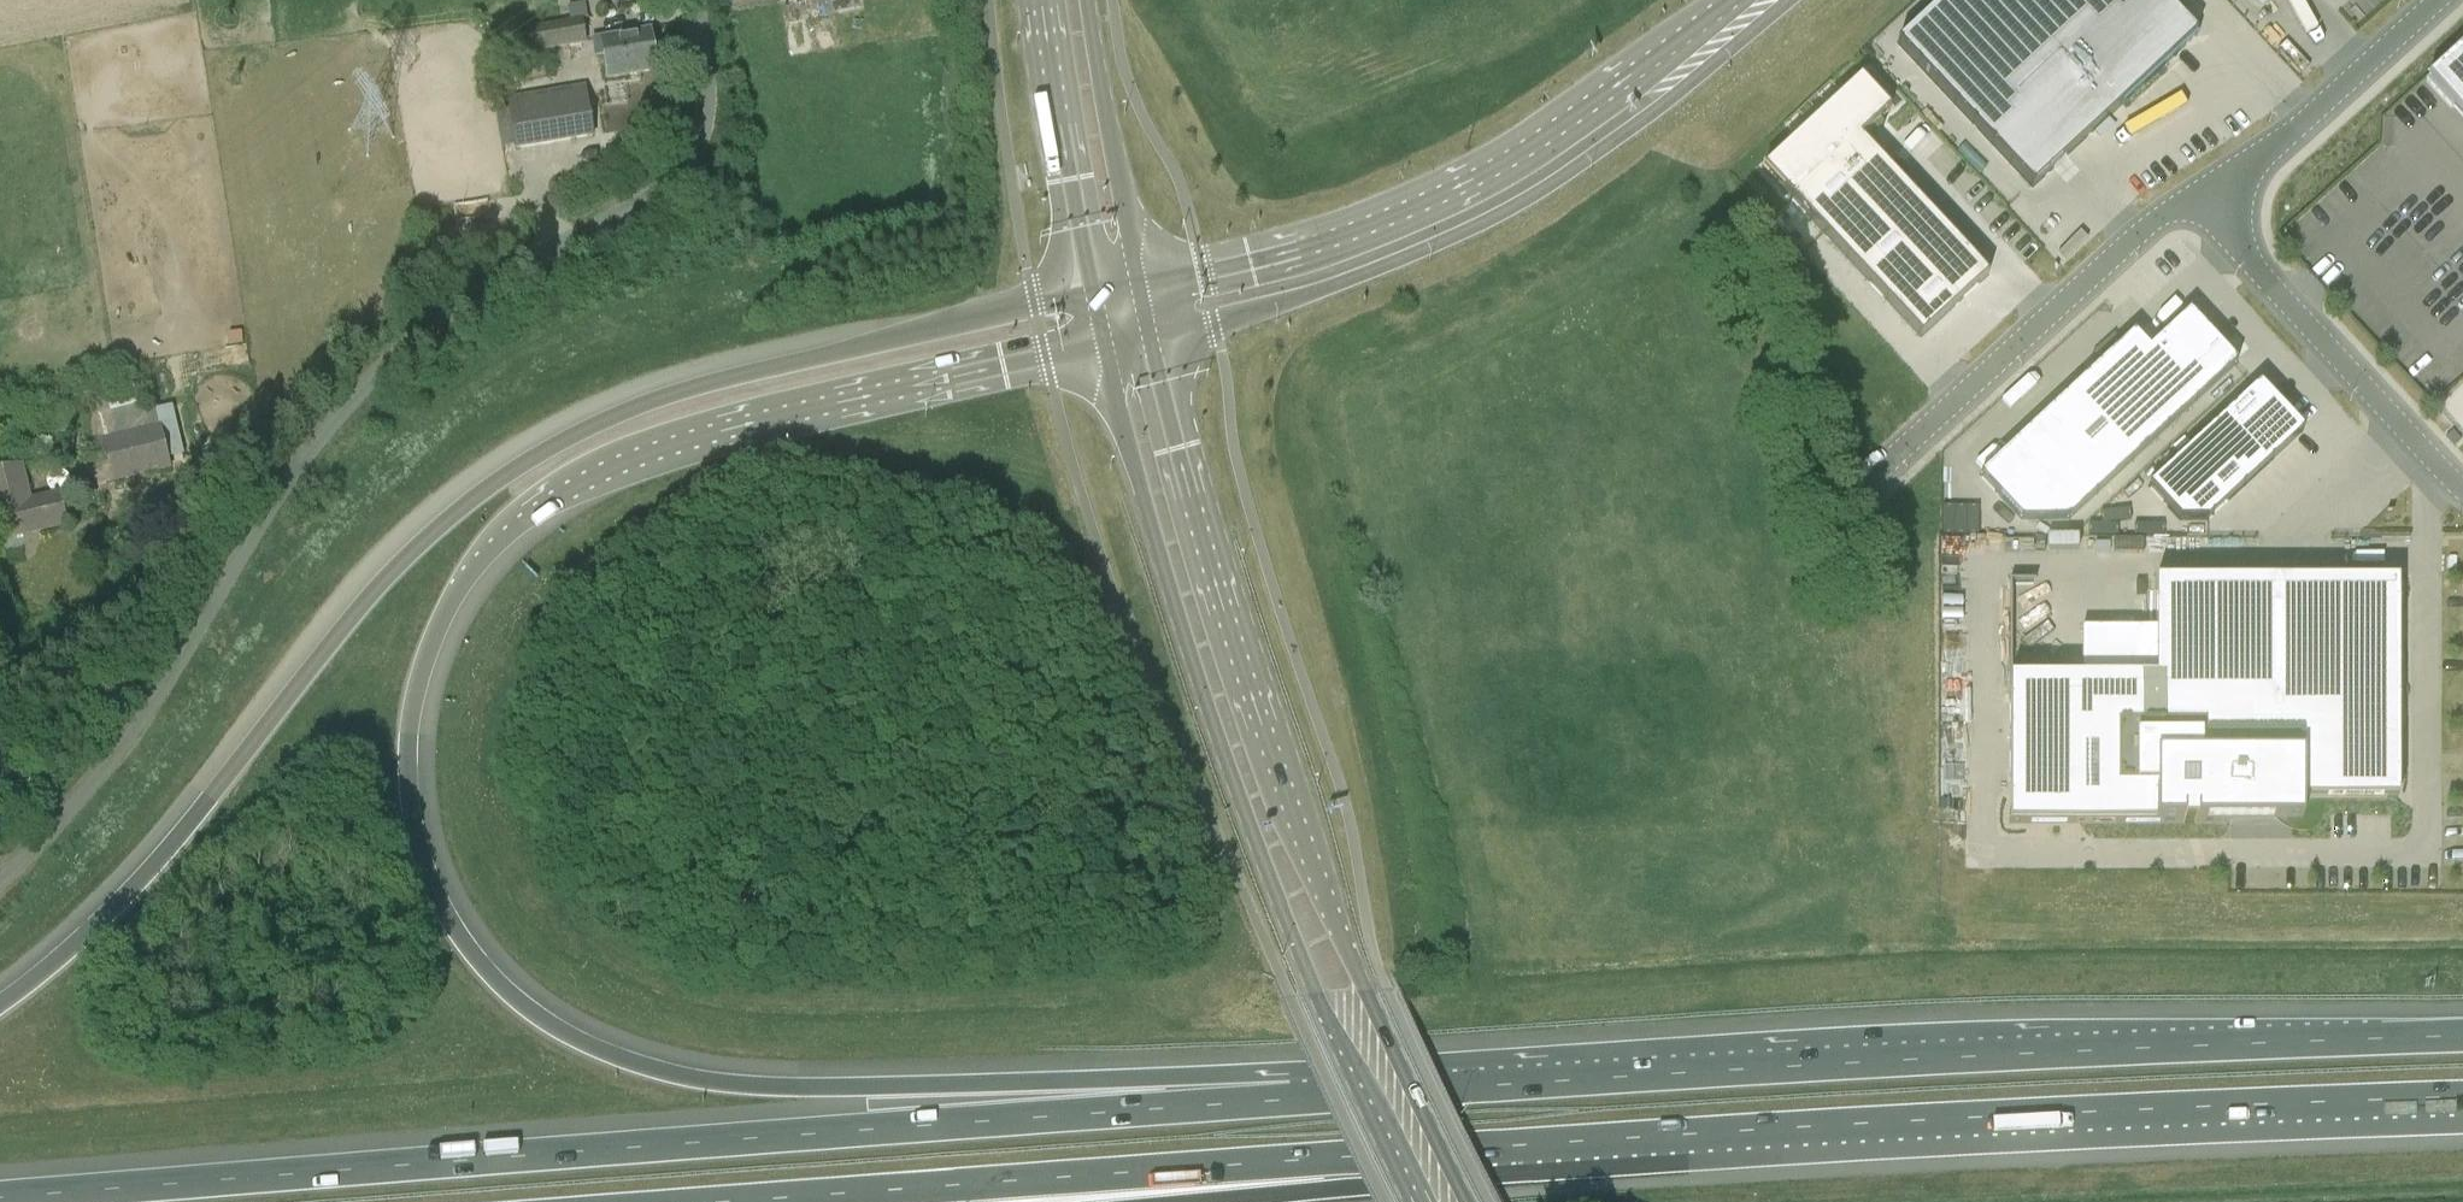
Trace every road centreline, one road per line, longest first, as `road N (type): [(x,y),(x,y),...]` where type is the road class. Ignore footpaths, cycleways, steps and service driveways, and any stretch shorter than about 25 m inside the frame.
road 1 (motorway): [(1294,1101),(1056,1080),(757,1089),(674,1076),(606,1053),(536,1015),(478,963),(435,902),(416,837),(407,779),(412,713),(430,649),(458,594),(531,515),(592,477),(651,454),(1104,341)]
road 2 (motorway): [(1094,293),(749,382),(587,440),(510,478),(377,598),(174,845),(78,945),(0,1010)]
road 3 (motorway): [(1294,1101),(399,1157),(0,1197)]
road 4 (unclassified): [(0,873),(66,805),(312,450),(374,377),(457,306),(684,175),(697,153),(707,98),(693,0)]
road 5 (motorway): [(2462,1038),(1852,1060),(1294,1101)]
road 6 (motorway): [(1521,1146),(1948,1119),(2462,1100)]
road 7 (secondary): [(1471,1201),(1309,854),(1200,538),(1147,330)]
road 8 (secondary): [(1104,341),(1171,593),(1287,924),(1340,1046),(1426,1201)]
road 9 (motorway): [(801,1201),(1521,1146)]
road 10 (unclassified): [(1147,330),(1279,305),(1479,225),(1639,121),(1697,52)]
road 11 (unclassified): [(1697,52),(1608,89),(1481,176),(1352,229),(1136,286)]
road 12 (unclassified): [(1865,485),(2156,218),(2200,199),(2229,202)]
road 13 (unclassified): [(2229,202),(2259,272),(2462,488)]
road 14 (secondary): [(1042,0),(1094,293)]
road 15 (secondary): [(1136,286),(1089,0)]
road 16 (unclassified): [(2434,0),(2255,164),(2229,202)]
road 17 (motorway): [(1242,1201),(1343,1190),(1521,1146)]

